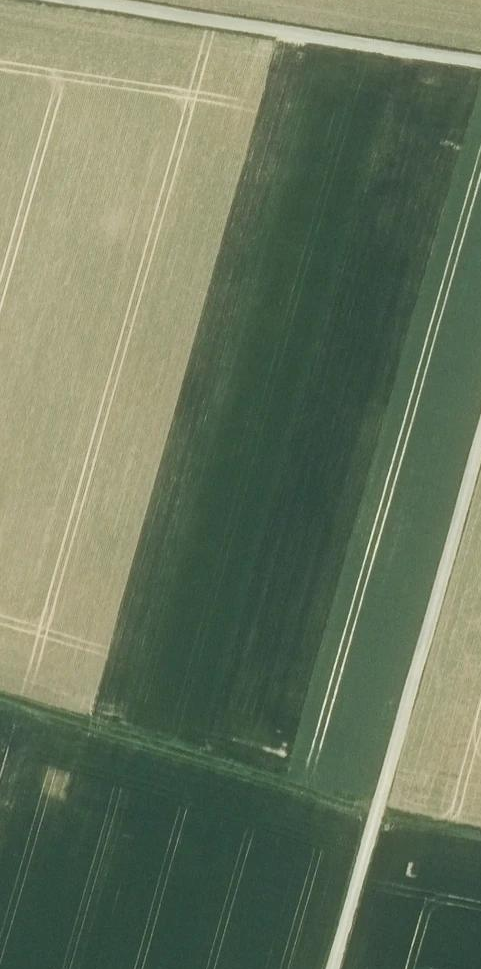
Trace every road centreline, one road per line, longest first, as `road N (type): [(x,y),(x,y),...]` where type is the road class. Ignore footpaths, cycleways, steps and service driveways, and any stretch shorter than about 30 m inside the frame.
road 1 (track): [(480,437),(333,968)]
road 2 (track): [(480,64),(67,0)]
road 3 (track): [(0,695),(377,809)]

